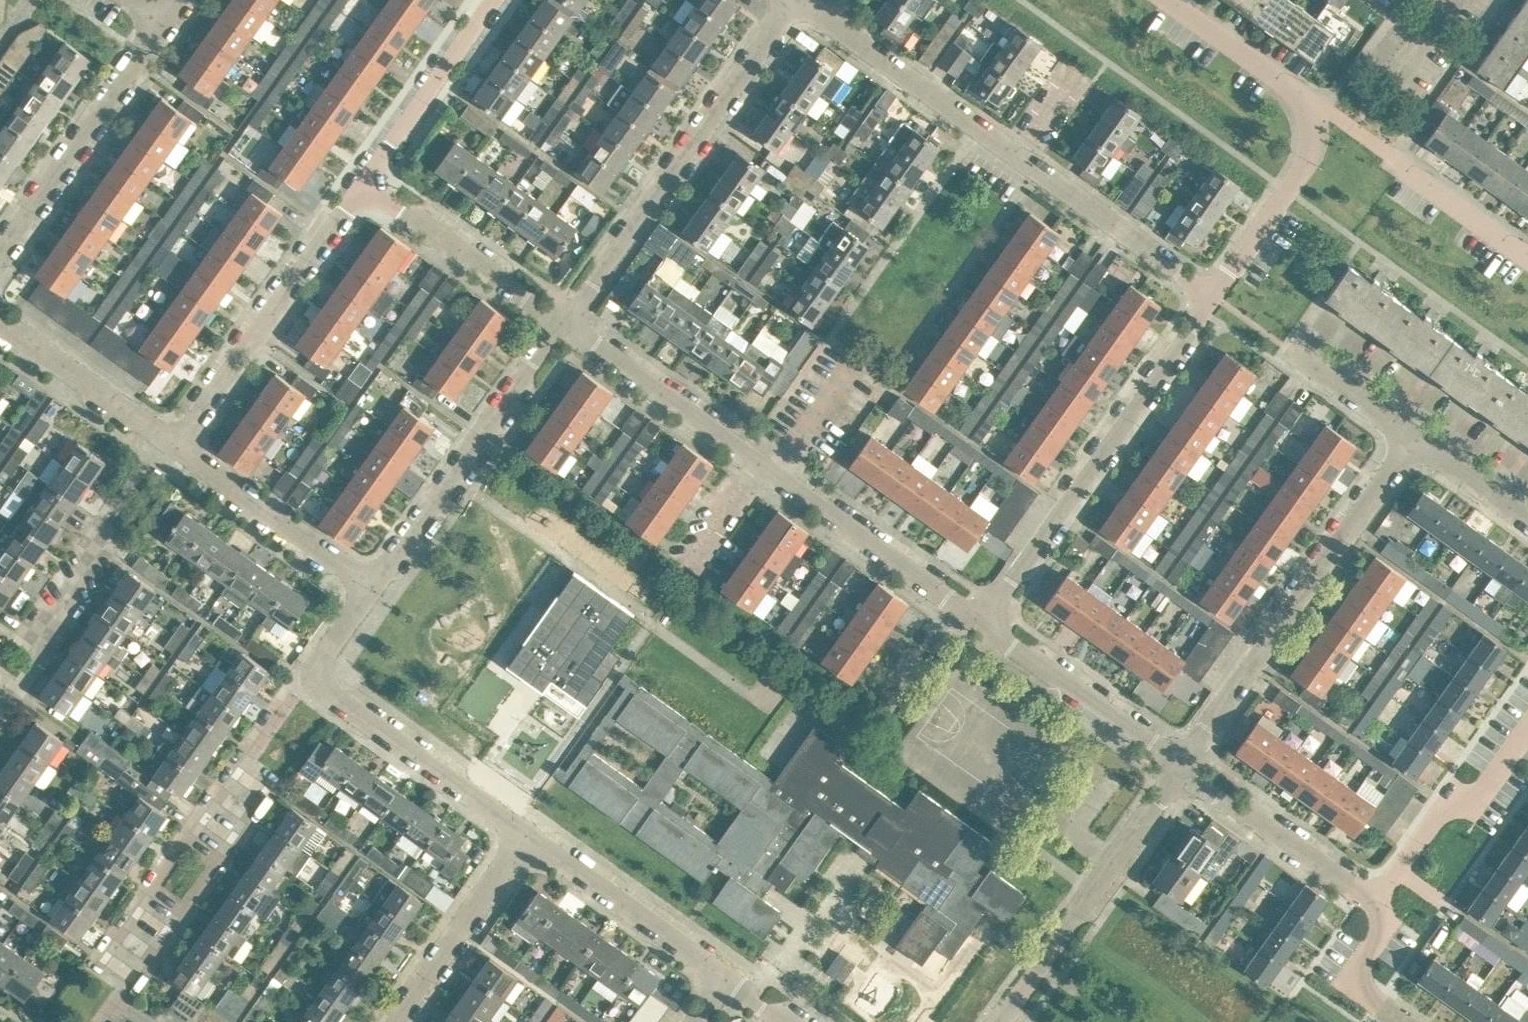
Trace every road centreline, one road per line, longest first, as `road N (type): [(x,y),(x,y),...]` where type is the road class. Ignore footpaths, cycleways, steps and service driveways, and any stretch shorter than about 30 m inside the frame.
road 1 (residential): [(1182,766),(1414,437)]
road 2 (residential): [(1213,297),(982,624)]
road 3 (residential): [(562,323),(792,0)]
road 4 (residential): [(372,586),(562,323)]
road 5 (residential): [(176,446),(363,184)]
road 6 (residential): [(0,704),(25,682),(47,626),(103,547),(105,519),(163,436)]
road 7 (residential): [(1001,1021),(1182,766)]
road 8 (residential): [(136,980),(103,957),(242,761)]
road 9 (residential): [(136,980),(275,784),(242,761)]
road 10 (residential): [(0,246),(163,19)]
road 11 (residential): [(1288,191),(1314,143),(1310,112),(1274,77),(1162,0)]
road 12 (residential): [(525,835),(314,677)]
road 13 (residential): [(1017,155),(813,9)]
road 14 (residential): [(726,978),(525,835)]
road 15 (residential): [(1182,766),(982,624)]
road 16 (residential): [(562,323),(363,184)]
road 17 (residential): [(1213,297),(1017,155)]
road 18 (residential): [(372,586),(176,446)]
road 19 (residential): [(1377,902),(1448,803),(1474,803),(1527,729)]
road 20 (residential): [(756,461),(562,323)]
road 21 (residential): [(1377,902),(1182,766)]
road 22 (residential): [(392,1021),(525,835)]
road 23 (residential): [(493,0),(363,184)]
road 24 (residential): [(953,603),(774,475)]
road 25 (residential): [(163,436),(0,320)]
road 26 (residential): [(1527,254),(1391,160)]
road 27 (residential): [(1405,1021),(1359,980),(1382,933),(1377,902)]
road 28 (residential): [(1527,520),(1414,437)]
road 29 (residential): [(1414,437),(1300,357)]
road 30 (residential): [(774,475),(855,362)]
road 31 (residential): [(1288,191),(1213,297)]
road 32 (residential): [(687,560),(756,461)]

